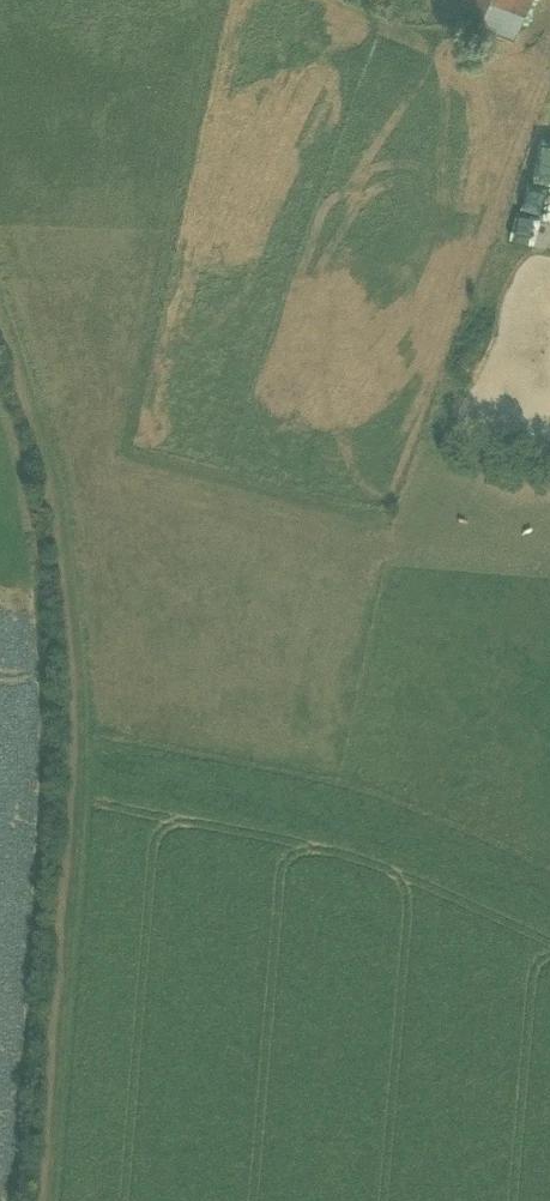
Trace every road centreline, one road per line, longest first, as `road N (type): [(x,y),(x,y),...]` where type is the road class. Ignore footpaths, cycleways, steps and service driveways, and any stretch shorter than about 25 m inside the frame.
road 1 (track): [(0,314),(67,529),(86,731),(45,1200)]

